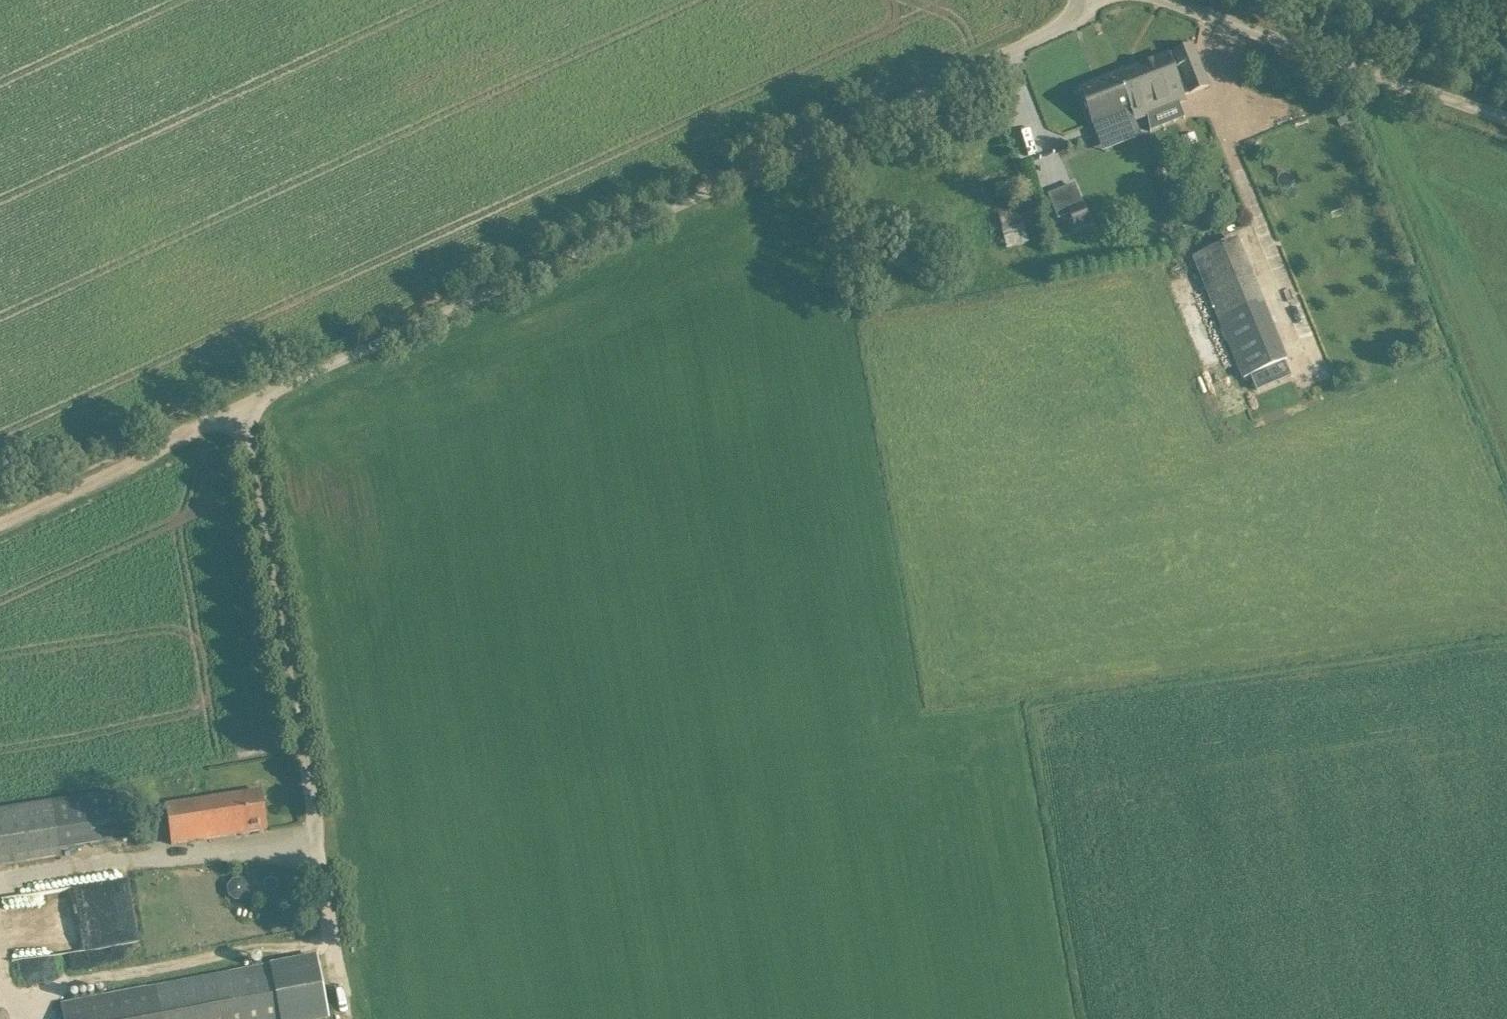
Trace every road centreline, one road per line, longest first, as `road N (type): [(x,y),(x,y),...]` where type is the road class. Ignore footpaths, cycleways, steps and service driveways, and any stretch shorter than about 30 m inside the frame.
road 1 (unclassified): [(347,1018),(235,405),(1049,31),(1092,0)]
road 2 (track): [(0,529),(205,435),(235,405)]
road 3 (unclassified): [(1330,60),(1506,122)]
road 4 (track): [(1330,60),(1506,3)]
road 5 (unclassified): [(1330,60),(1160,0)]

